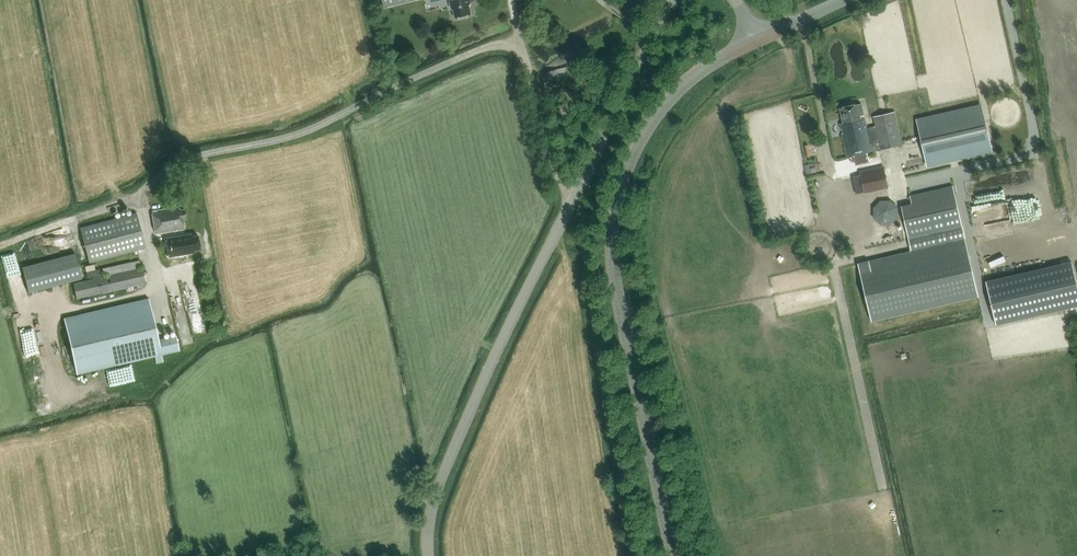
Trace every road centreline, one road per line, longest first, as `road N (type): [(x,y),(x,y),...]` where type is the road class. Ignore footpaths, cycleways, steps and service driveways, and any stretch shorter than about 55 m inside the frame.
road 1 (unclassified): [(430,555),(430,517),(446,469),(671,0)]
road 2 (tertiary): [(675,555),(618,299),(614,218),(633,156),(663,109),(708,67),(757,41)]
road 3 (track): [(521,50),(490,45),(313,129),(194,157),(128,198),(0,246)]
road 4 (track): [(572,201),(521,50)]

